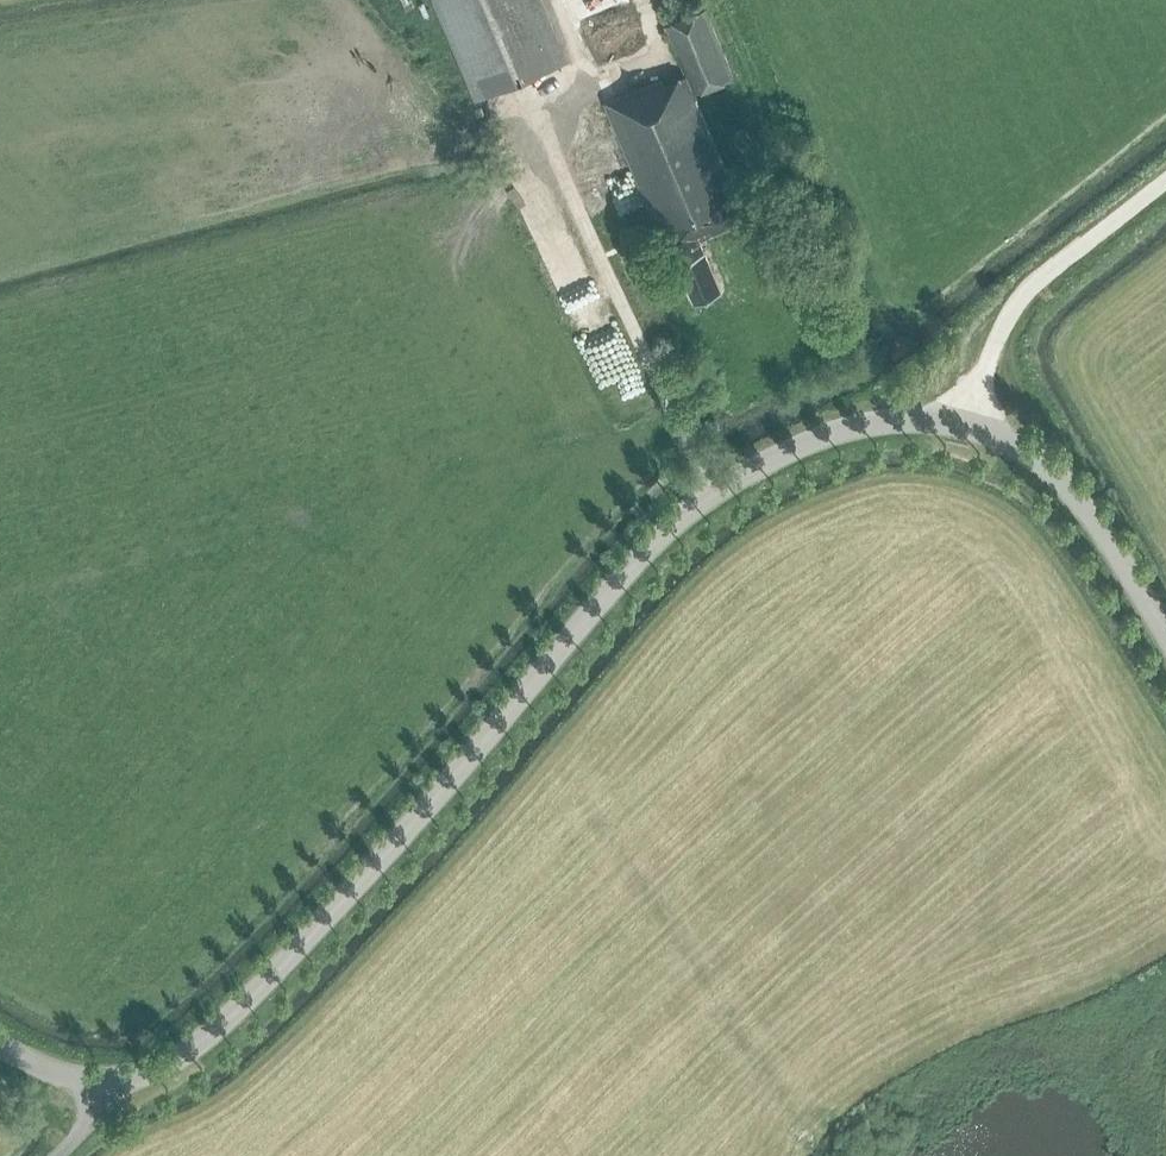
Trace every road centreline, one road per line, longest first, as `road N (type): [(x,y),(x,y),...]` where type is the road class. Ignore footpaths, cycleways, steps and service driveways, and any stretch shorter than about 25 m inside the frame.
road 1 (tertiary): [(964,425),(901,419),(850,426),(741,473),(692,507),(640,555),(444,785),(249,997),(162,1067),(103,1082)]
road 2 (unclassified): [(964,425),(1021,296),(1165,180)]
road 3 (tertiary): [(1165,636),(1072,491),(1035,458),(964,425)]

